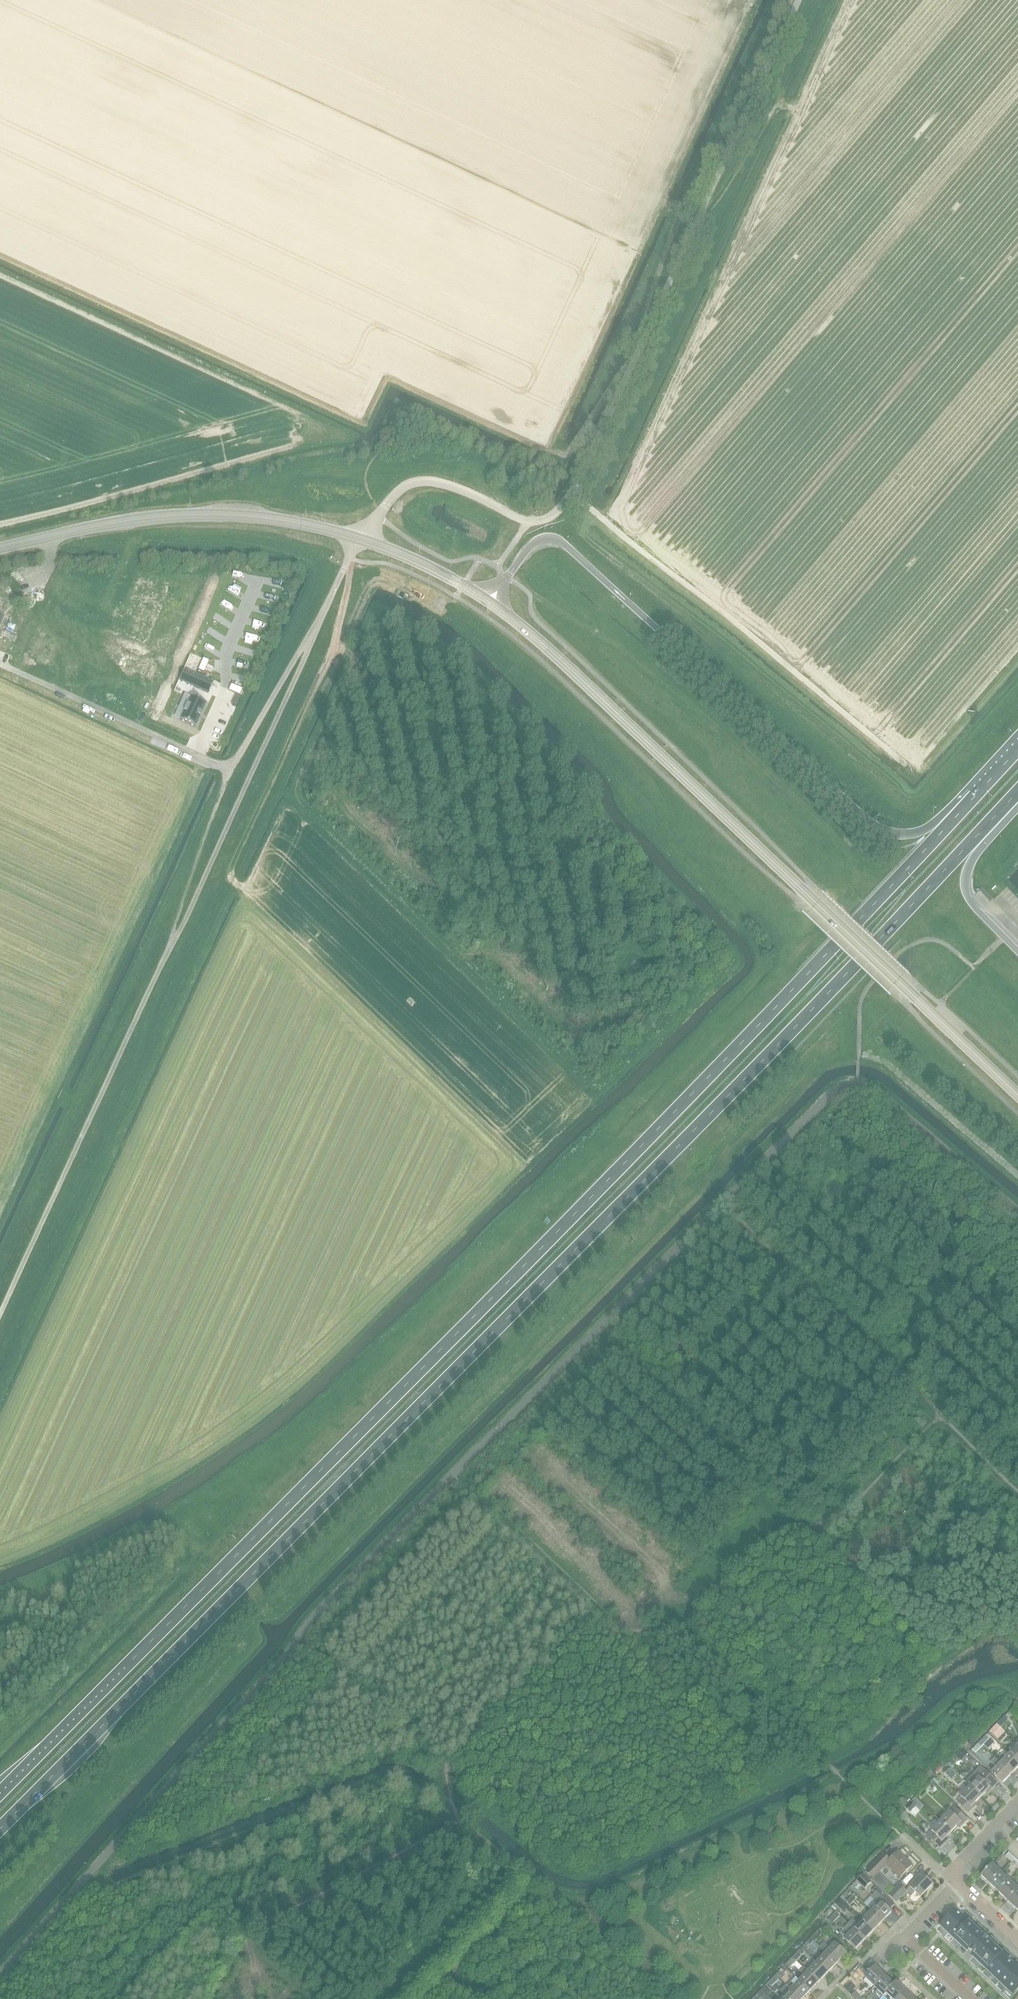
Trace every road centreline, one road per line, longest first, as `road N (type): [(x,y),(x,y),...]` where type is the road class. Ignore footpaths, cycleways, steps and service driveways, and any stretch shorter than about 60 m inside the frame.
road 1 (trunk): [(0,1828),(1017,796)]
road 2 (trunk): [(950,822),(0,1791)]
road 3 (track): [(1017,1492),(941,1414),(835,1519),(765,1540),(685,1629),(619,1634),(592,1610),(446,1763),(460,1821),(248,1935),(209,1998)]
road 4 (unclassified): [(360,539),(408,483),(454,485),(527,524),(557,512),(799,0)]
road 5 (track): [(0,1315),(312,636)]
road 6 (secondary): [(1017,1095),(575,673),(490,602)]
road 7 (track): [(84,1880),(103,1894),(399,1778),(417,1783),(664,1998)]
road 8 (trunk): [(950,822),(906,834),(880,829),(561,541),(537,540),(490,602)]
road 9 (track): [(840,1777),(598,1896),(550,1893),(531,1881),(419,1998)]
road 10 (track): [(942,1653),(595,1331)]
road 11 (secondary): [(360,539),(273,518),(202,514),(107,524),(0,549)]
road 12 (track): [(348,558),(336,645),(230,877)]
road 13 (track): [(941,1414),(720,1207)]
road 14 (track): [(685,1629),(901,1833)]
road 15 (track): [(119,1998),(295,1815)]
road 16 (track): [(592,1610),(454,1474)]
road 17 (track): [(446,1763),(294,1645)]
road 18 (trunk): [(1017,949),(970,899),(965,878),(1017,796)]
road 19 (track): [(230,770),(171,945)]
road 20 (secondary): [(490,602),(360,539)]
road 21 (track): [(213,1901),(312,1998)]

